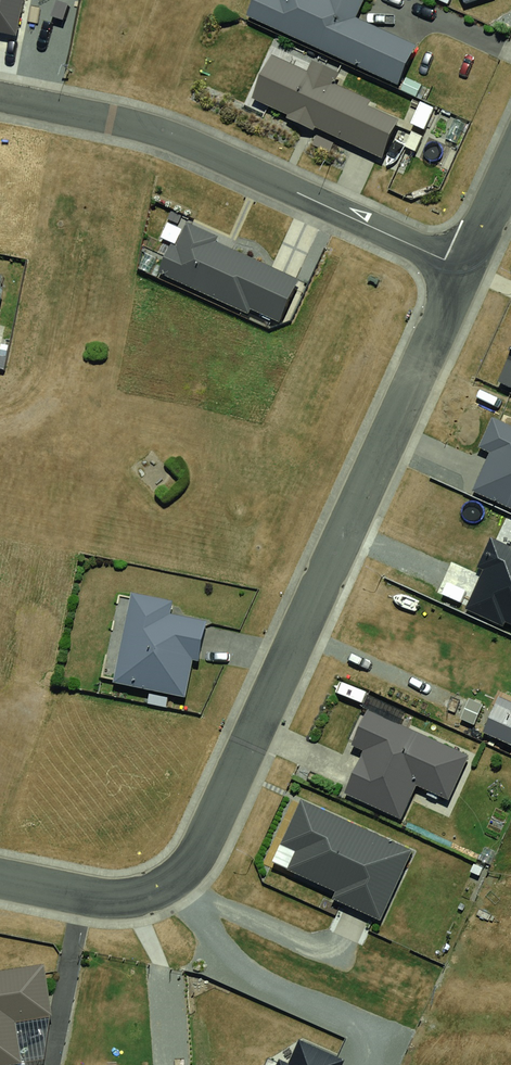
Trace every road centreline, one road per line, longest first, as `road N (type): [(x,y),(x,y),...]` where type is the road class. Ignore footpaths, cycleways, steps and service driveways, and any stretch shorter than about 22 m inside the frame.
road 1 (residential): [(0,876),(116,898),(147,892),(191,867),(464,269)]
road 2 (residential): [(0,97),(165,131),(464,269)]

